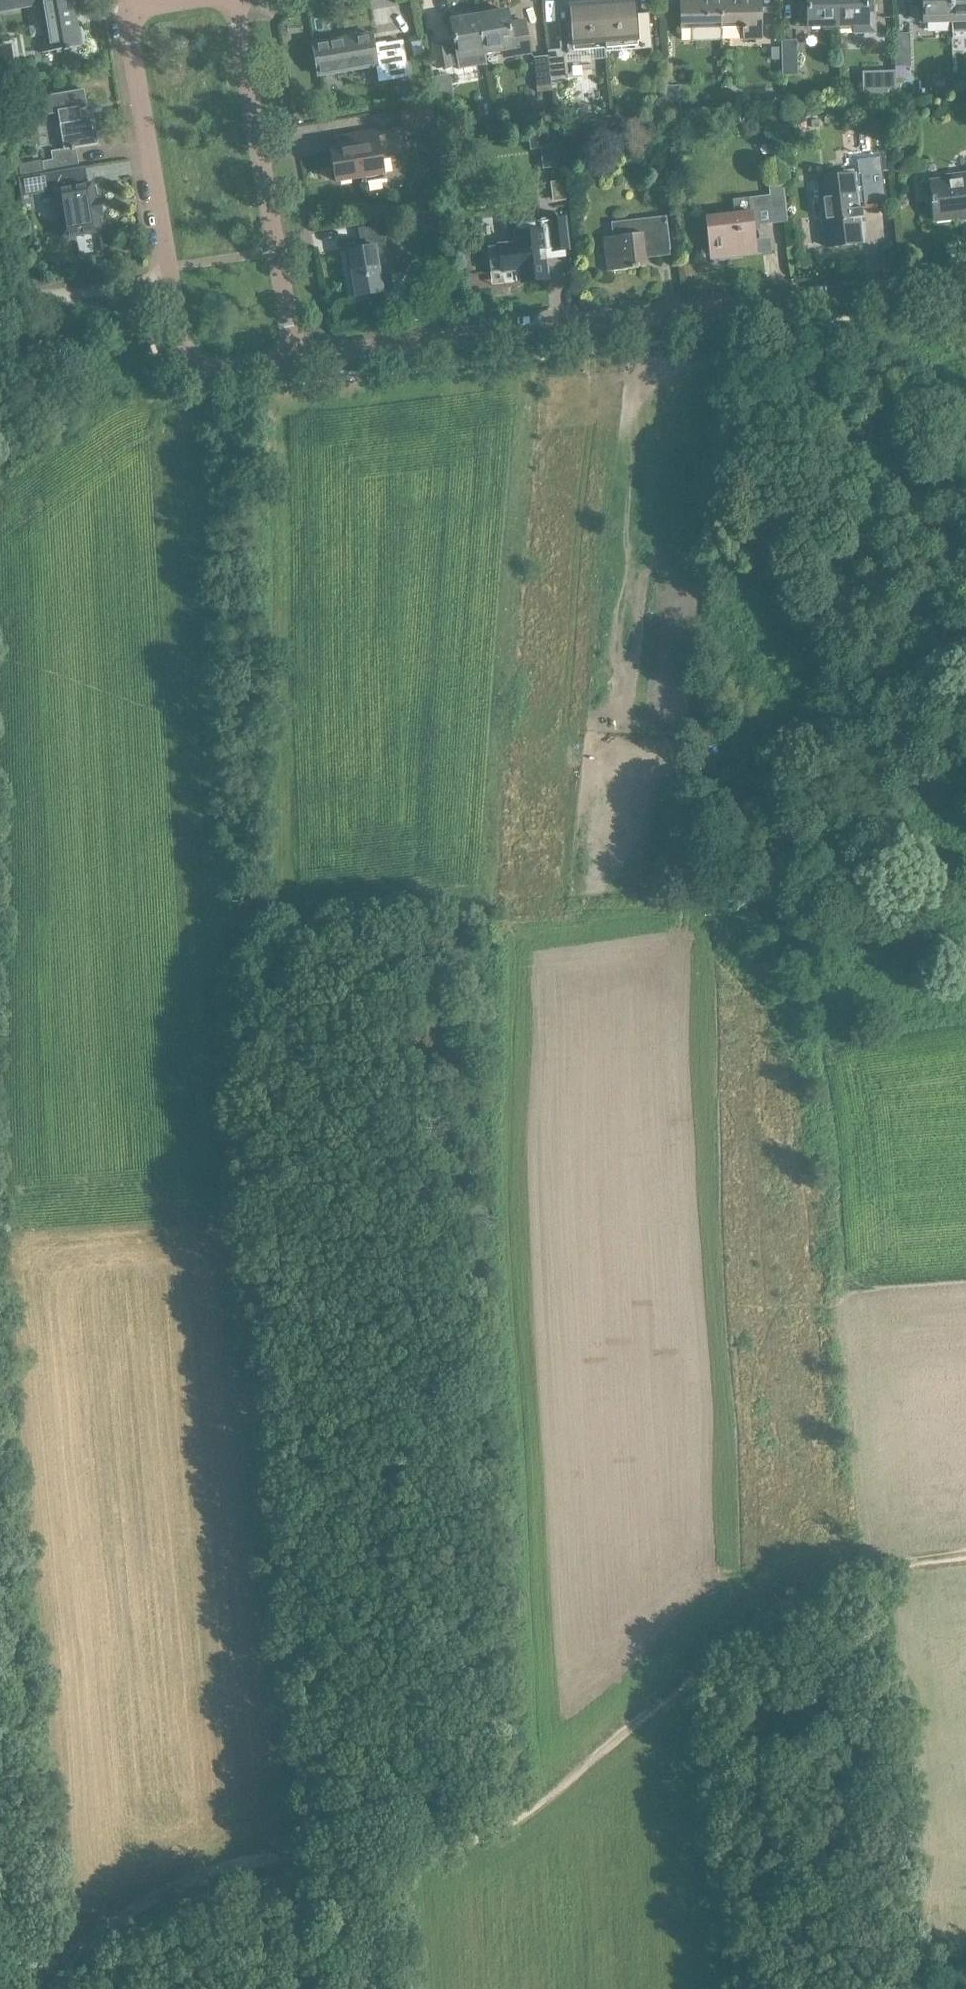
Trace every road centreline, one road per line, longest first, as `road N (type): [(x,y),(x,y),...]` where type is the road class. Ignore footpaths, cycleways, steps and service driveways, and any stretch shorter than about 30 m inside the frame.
road 1 (track): [(965,1558),(814,1577),(498,1820),(415,1849),(193,1890),(121,1929),(53,1988)]
road 2 (residential): [(301,354),(965,279)]
road 3 (residential): [(301,354),(234,0)]
road 4 (residential): [(129,9),(175,283)]
road 5 (residential): [(175,283),(191,365),(301,354)]
road 6 (residential): [(175,283),(0,295)]
road 7 (track): [(0,410),(65,291)]

